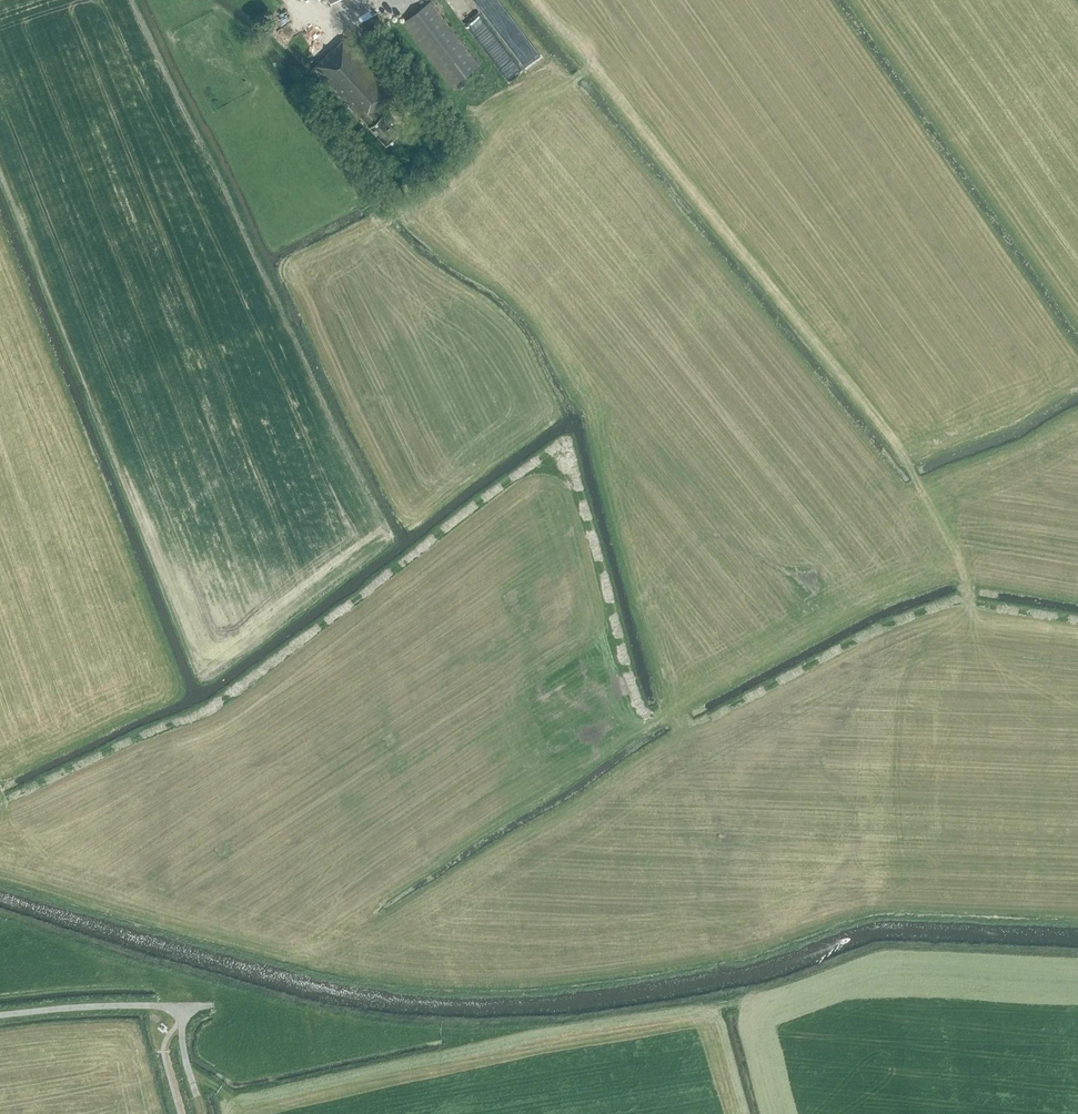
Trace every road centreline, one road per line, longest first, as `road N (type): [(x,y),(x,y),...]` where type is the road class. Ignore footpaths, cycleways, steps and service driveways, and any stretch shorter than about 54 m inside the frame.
road 1 (unclassified): [(0,1015),(163,1006),(182,1021),(197,1097)]

